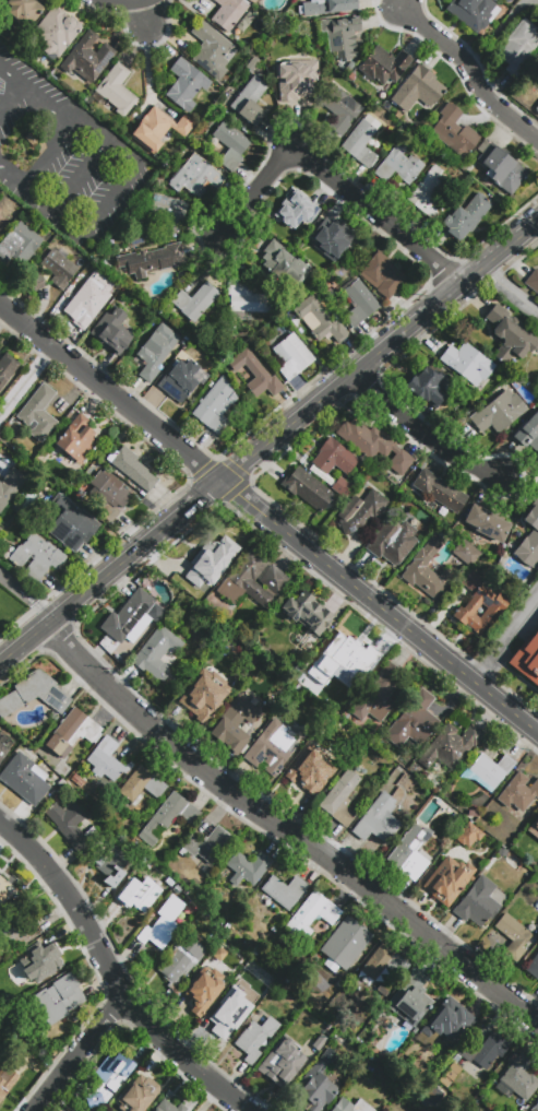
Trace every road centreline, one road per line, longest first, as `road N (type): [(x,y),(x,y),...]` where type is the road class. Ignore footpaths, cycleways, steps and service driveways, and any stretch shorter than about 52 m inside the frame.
road 1 (residential): [(50,620),(132,708),(218,782),(537,1024)]
road 2 (tertiary): [(223,482),(537,217)]
road 3 (residential): [(223,482),(537,735)]
road 4 (residential): [(0,823),(73,898),(121,995),(175,1054),(248,1110)]
road 5 (residential): [(222,234),(294,146),(461,283)]
road 6 (tertiary): [(0,662),(223,482)]
road 7 (residential): [(0,305),(223,482)]
road 8 (residential): [(404,0),(398,7),(462,59),(494,104),(537,141)]
road 9 (residential): [(350,375),(447,454),(510,478)]
road 10 (residential): [(31,1110),(121,995)]

